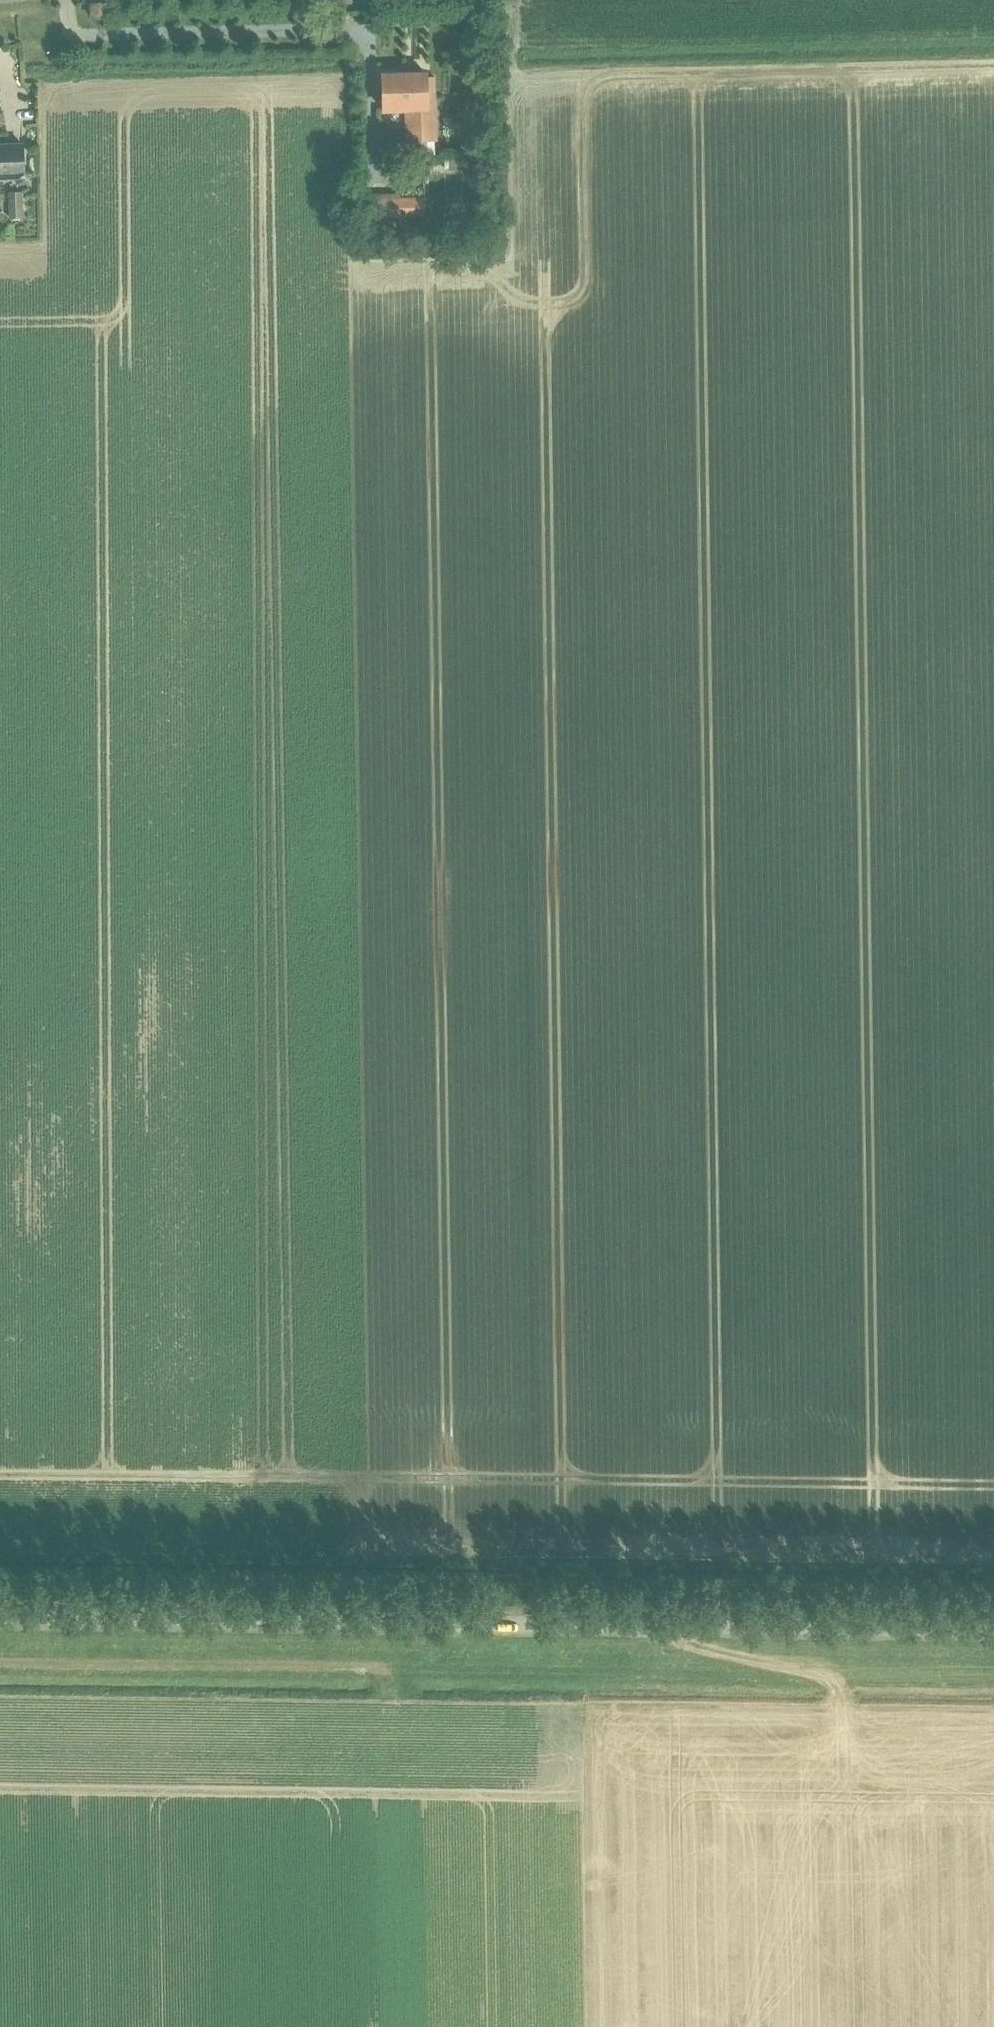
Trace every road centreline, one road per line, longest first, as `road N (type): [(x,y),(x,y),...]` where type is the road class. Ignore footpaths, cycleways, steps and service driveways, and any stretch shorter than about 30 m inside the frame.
road 1 (unclassified): [(993,1631),(0,1618)]

